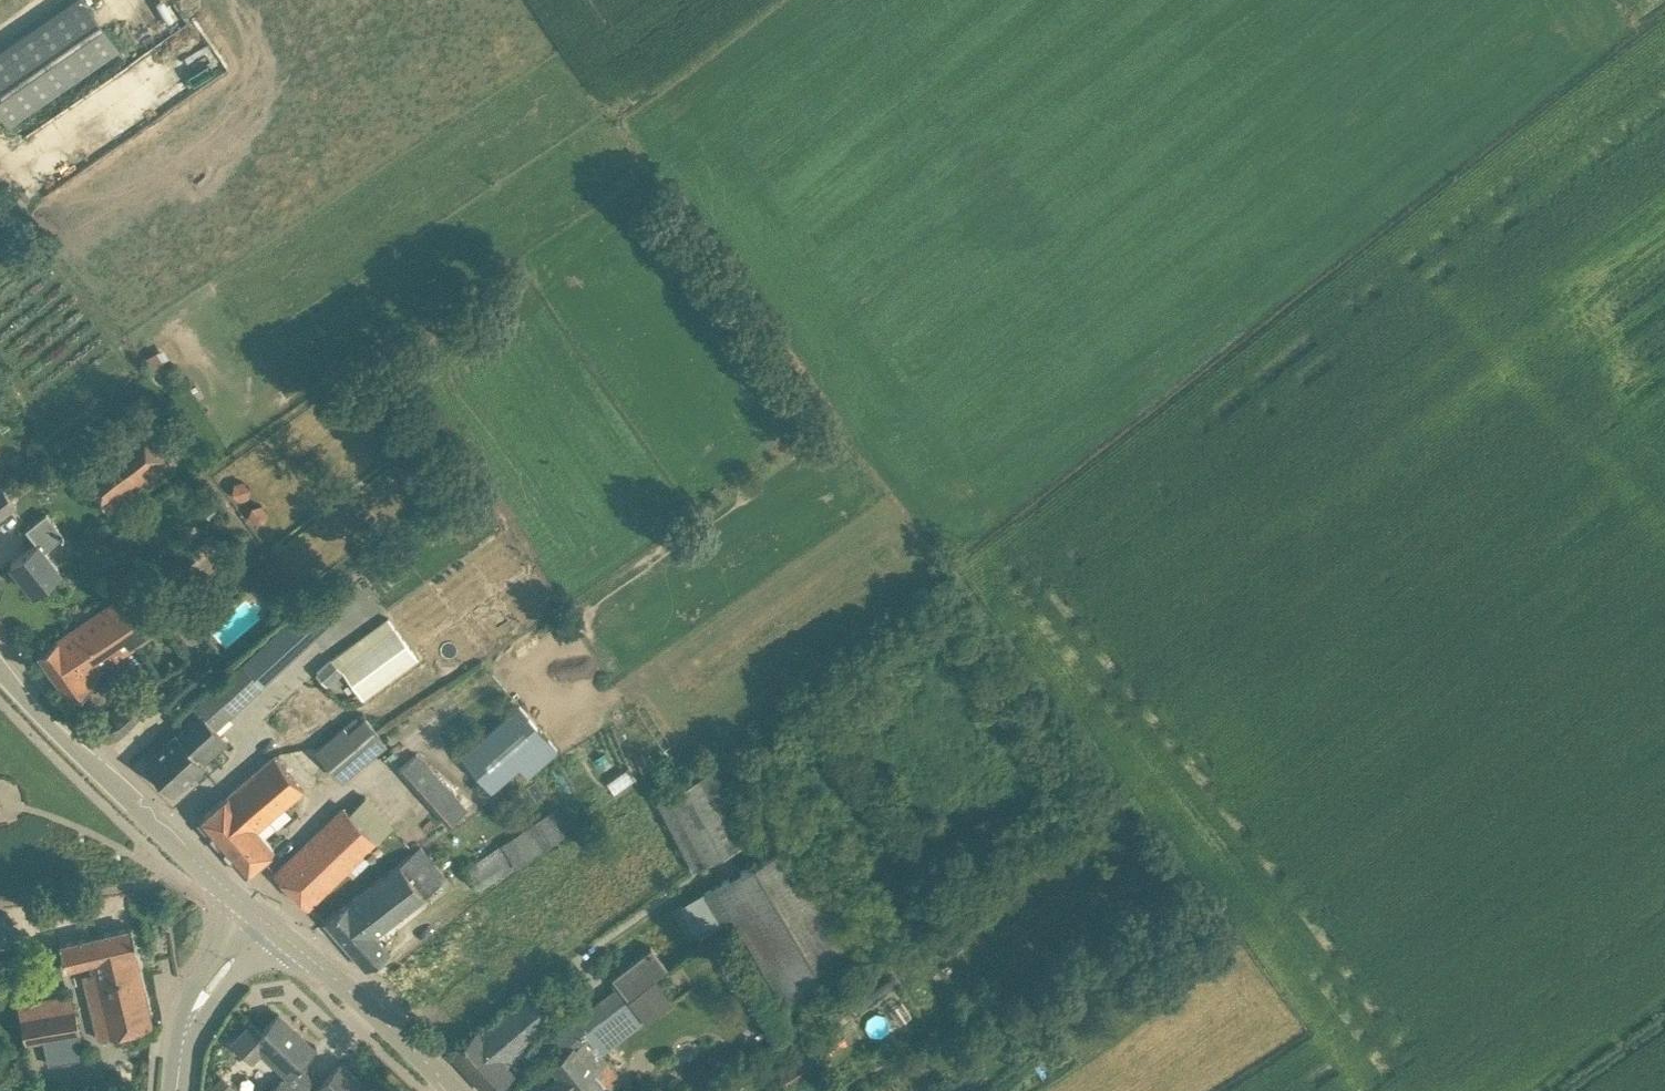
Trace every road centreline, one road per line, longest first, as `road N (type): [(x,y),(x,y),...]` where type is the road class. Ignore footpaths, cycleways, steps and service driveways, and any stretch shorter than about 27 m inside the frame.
road 1 (secondary): [(265,920),(177,851),(0,669)]
road 2 (secondary): [(456,1090),(390,1023),(265,920)]
road 3 (tertiary): [(178,1090),(186,1024),(265,920)]

